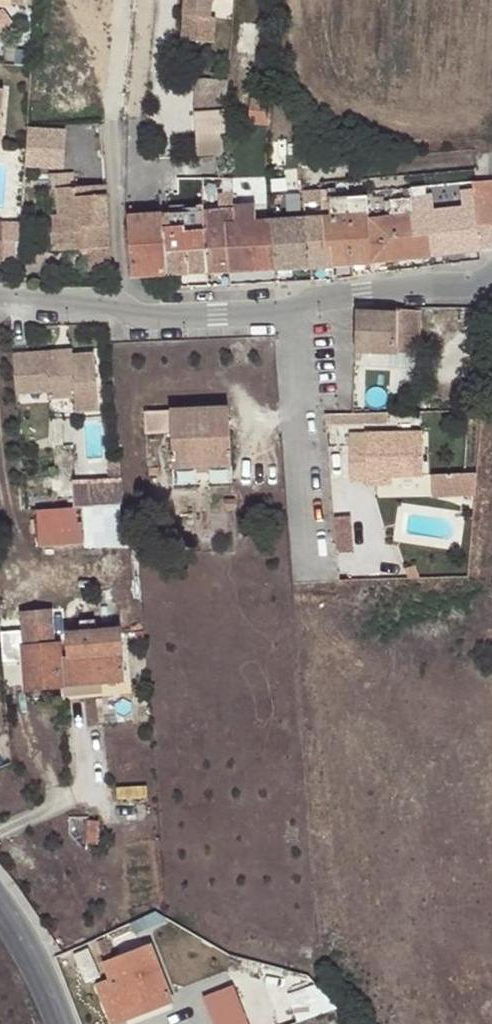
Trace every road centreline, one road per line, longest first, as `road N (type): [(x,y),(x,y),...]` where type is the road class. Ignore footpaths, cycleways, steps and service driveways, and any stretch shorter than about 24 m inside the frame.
road 1 (residential): [(0,298),(132,318),(294,309)]
road 2 (residential): [(294,309),(314,566)]
road 3 (residential): [(294,309),(328,298),(491,280)]
road 4 (tertiary): [(0,900),(66,1023)]

